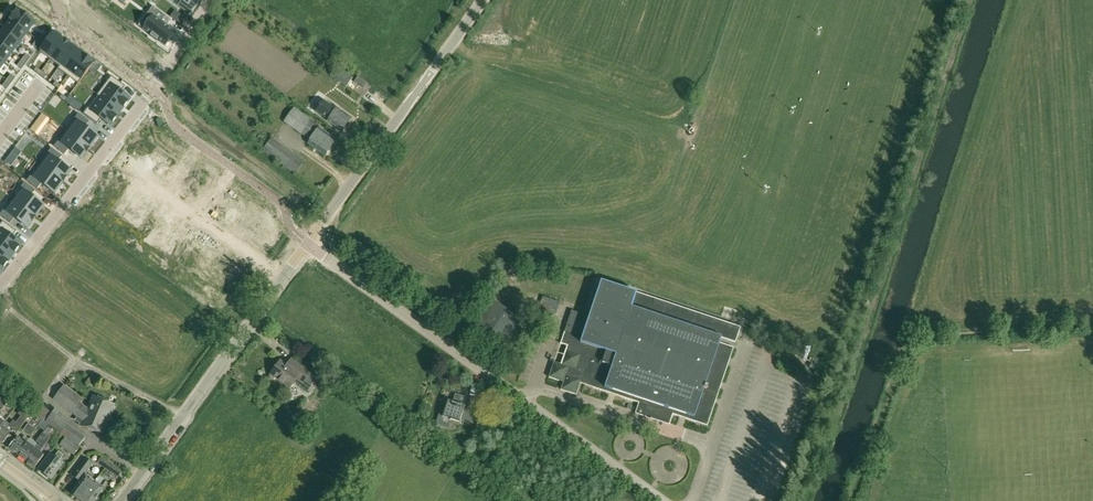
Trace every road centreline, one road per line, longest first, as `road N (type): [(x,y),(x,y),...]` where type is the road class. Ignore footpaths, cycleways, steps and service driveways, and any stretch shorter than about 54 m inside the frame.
road 1 (tertiary): [(120,500),(309,245)]
road 2 (tertiary): [(309,245),(482,0)]
road 3 (residential): [(524,402),(309,245)]
road 4 (residential): [(0,288),(152,90)]
road 5 (residential): [(709,446),(534,387)]
road 6 (residential): [(659,500),(524,402)]

